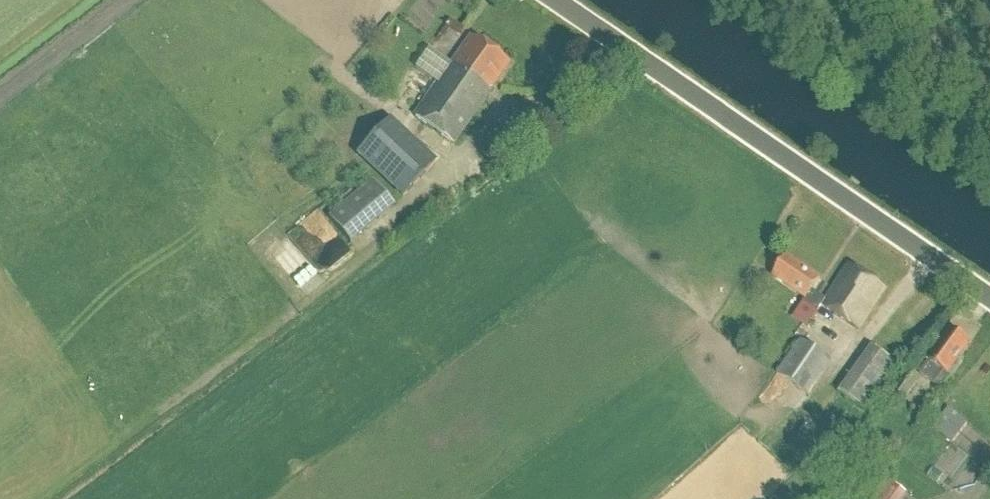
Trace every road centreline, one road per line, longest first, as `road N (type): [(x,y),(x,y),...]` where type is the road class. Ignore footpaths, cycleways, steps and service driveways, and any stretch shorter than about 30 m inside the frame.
road 1 (tertiary): [(989,298),(554,0)]

